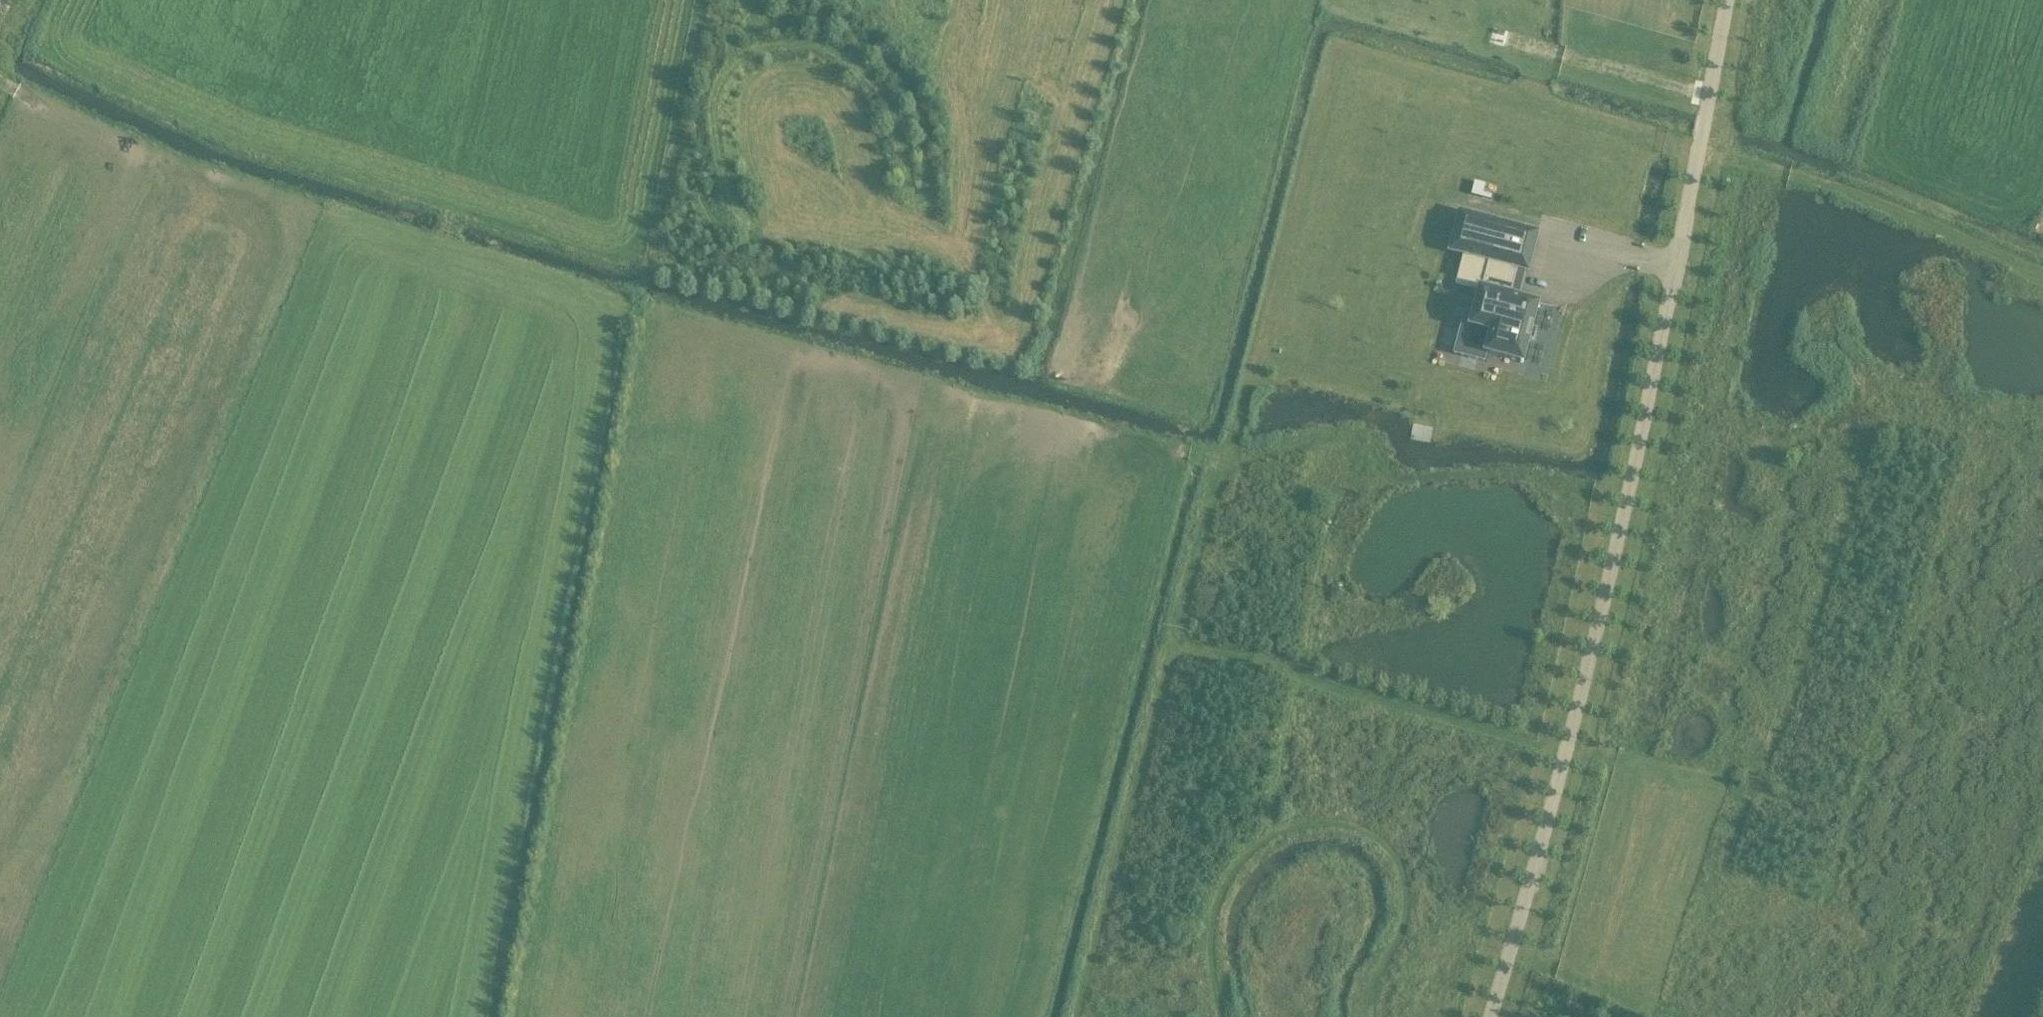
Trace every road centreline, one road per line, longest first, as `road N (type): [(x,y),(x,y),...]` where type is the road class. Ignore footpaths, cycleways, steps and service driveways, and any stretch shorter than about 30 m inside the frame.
road 1 (unclassified): [(1489,1016),(1629,496),(1727,0)]

